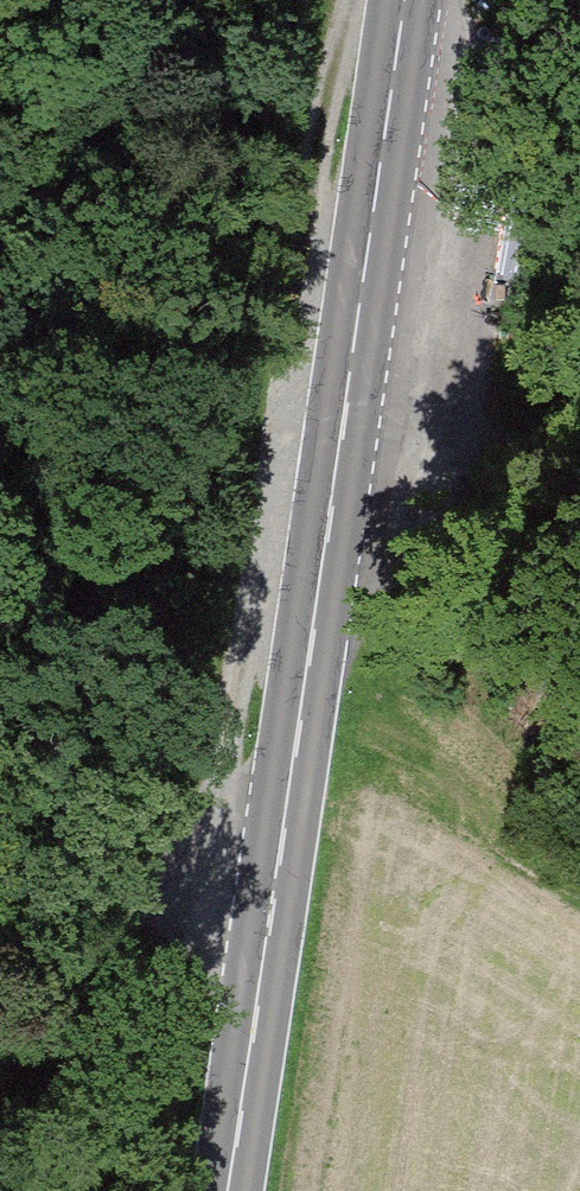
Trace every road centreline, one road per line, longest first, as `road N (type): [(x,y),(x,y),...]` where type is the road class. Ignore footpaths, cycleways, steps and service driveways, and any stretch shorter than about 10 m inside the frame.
road 1 (secondary): [(228,1190),(405,0)]
road 2 (track): [(282,842),(0,883)]
road 3 (track): [(579,464),(344,408)]

